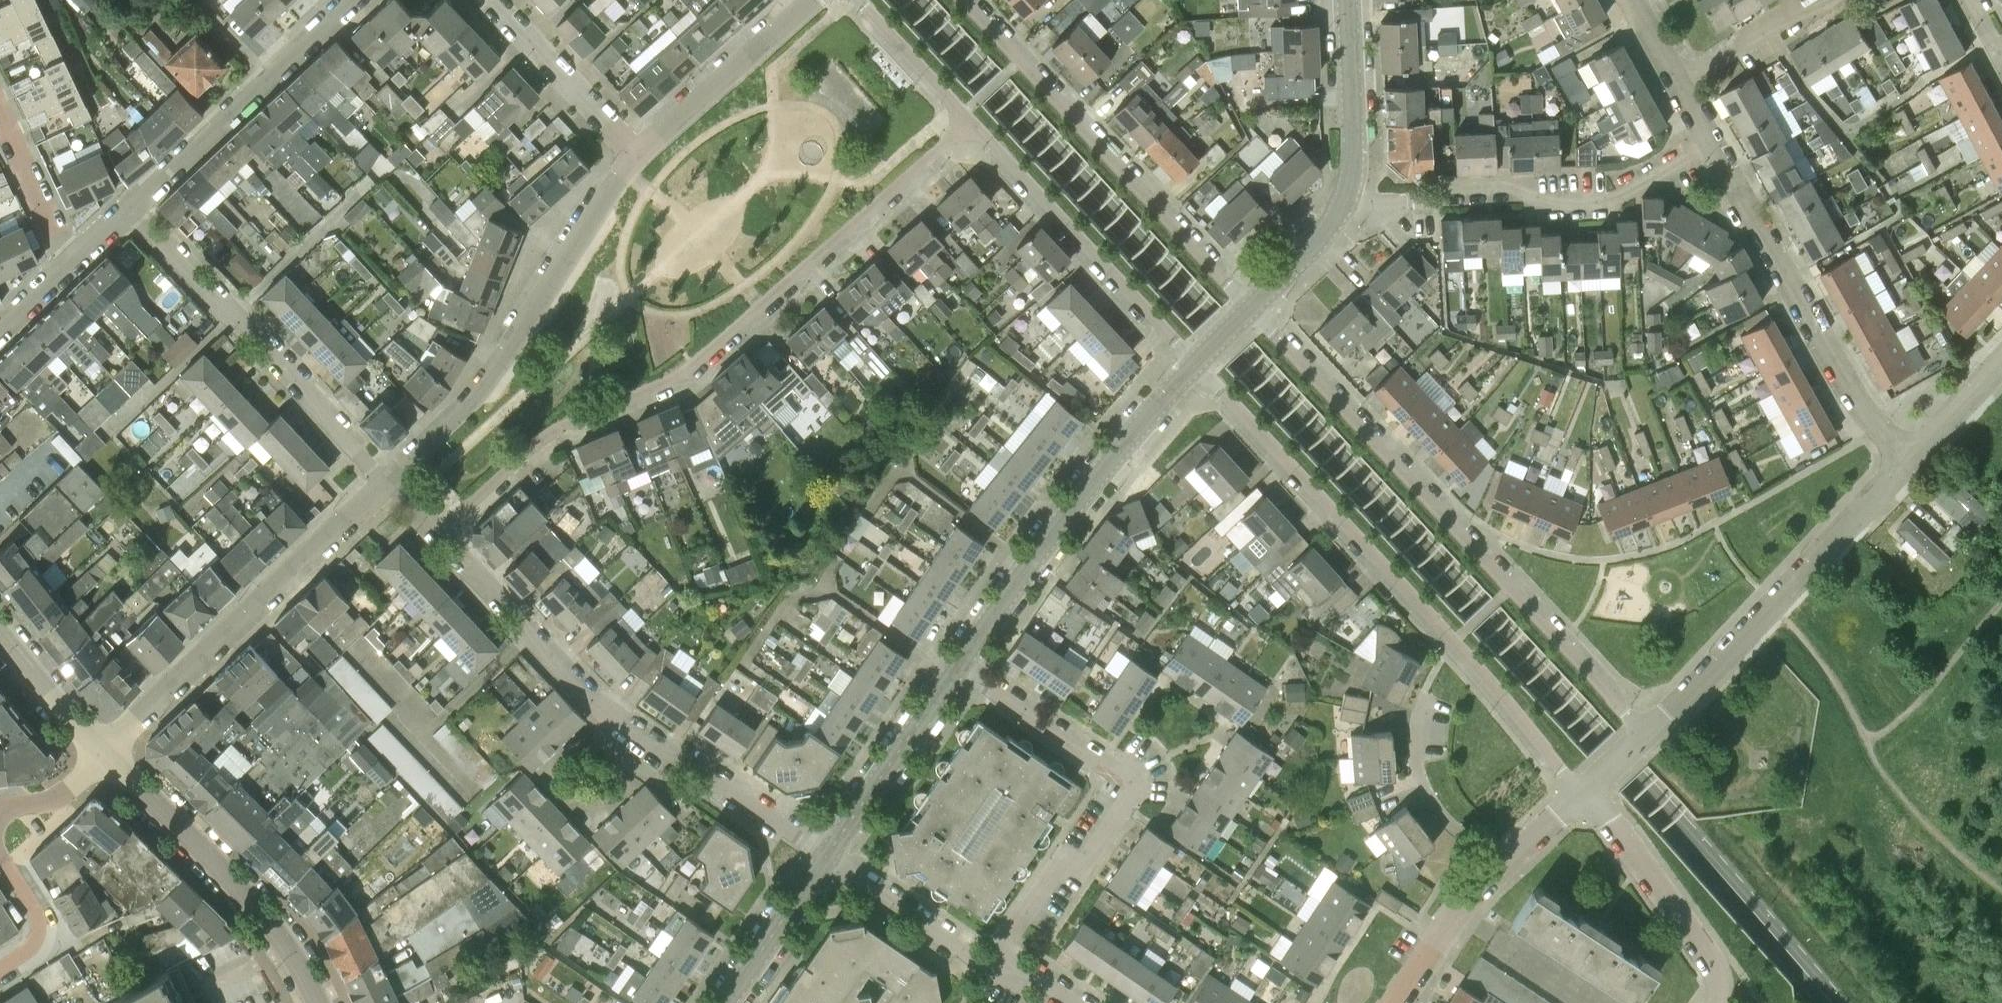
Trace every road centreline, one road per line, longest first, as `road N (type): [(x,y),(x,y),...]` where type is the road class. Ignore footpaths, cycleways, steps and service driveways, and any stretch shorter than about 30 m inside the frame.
road 1 (primary): [(1832,1002),(1597,736),(909,0)]
road 2 (residential): [(442,533),(549,434),(685,372),(970,122)]
road 3 (residential): [(1648,732),(1250,307)]
road 4 (residential): [(1194,363),(1586,791)]
road 5 (residential): [(827,857),(590,704),(442,533)]
road 6 (residential): [(998,954),(1051,875),(1090,855),(1130,789),(1122,769),(1062,740),(959,666)]
road 7 (residential): [(1250,307),(963,0)]
road 8 (residential): [(390,482),(481,387),(639,155)]
road 9 (residential): [(101,753),(390,482)]
road 10 (residential): [(1344,202),(1516,187),(1537,202),(1617,198),(1713,144)]
road 11 (tertiary): [(959,666),(1081,499),(1194,363)]
road 12 (unclassified): [(1648,732),(1911,458)]
road 13 (residential): [(129,209),(390,482)]
road 14 (residential): [(1911,458),(1857,401),(1713,144)]
road 15 (track): [(2001,886),(1962,858),(1894,787),(1836,678),(1774,604)]
road 16 (residential): [(318,1002),(264,914),(101,753)]
road 17 (residential): [(970,122),(1194,363)]
road 18 (residential): [(129,209),(353,0)]
road 19 (residential): [(1719,1002),(1710,964),(1586,791)]
road 20 (residential): [(639,155),(815,0)]
road 21 (tertiary): [(827,857),(959,666)]
road 22 (residential): [(639,155),(492,0)]
road 23 (residential): [(998,954),(977,962),(827,857)]
road 24 (residential): [(1503,864),(1442,815),(1424,787),(1416,743),(1426,696)]
road 25 (tertiary): [(1344,202),(1354,162),(1348,0)]
road 26 (track): [(1867,739),(1885,732),(2001,602)]
road 27 (tertiary): [(726,1002),(827,857)]
road 28 (residential): [(1397,1002),(1503,864)]
road 29 (residential): [(70,267),(0,114)]
road 30 (residential): [(859,0),(970,122)]
road 31 (residential): [(0,971),(41,934),(40,913),(0,838)]
road 32 (residential): [(1681,81),(1816,0)]
road 33 (residential): [(101,753),(0,636)]
road 34 (tertiary): [(1250,307),(1344,202)]
road 35 (unclassified): [(1911,458),(2001,361)]
road 36 (residential): [(0,804),(56,797),(101,753)]

